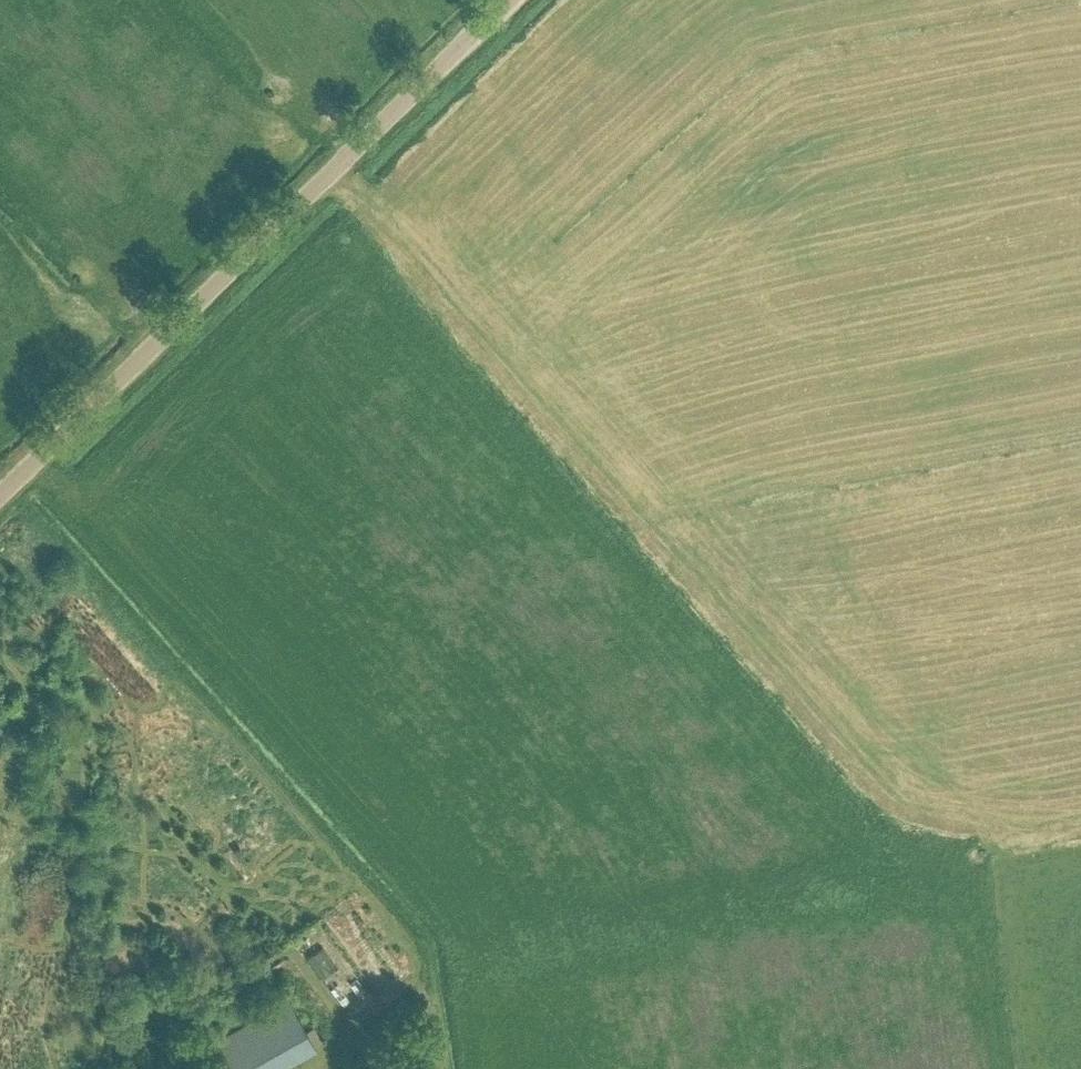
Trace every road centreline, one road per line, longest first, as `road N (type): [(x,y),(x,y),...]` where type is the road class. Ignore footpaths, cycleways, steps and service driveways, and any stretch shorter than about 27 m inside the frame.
road 1 (unclassified): [(0,494),(506,0)]

